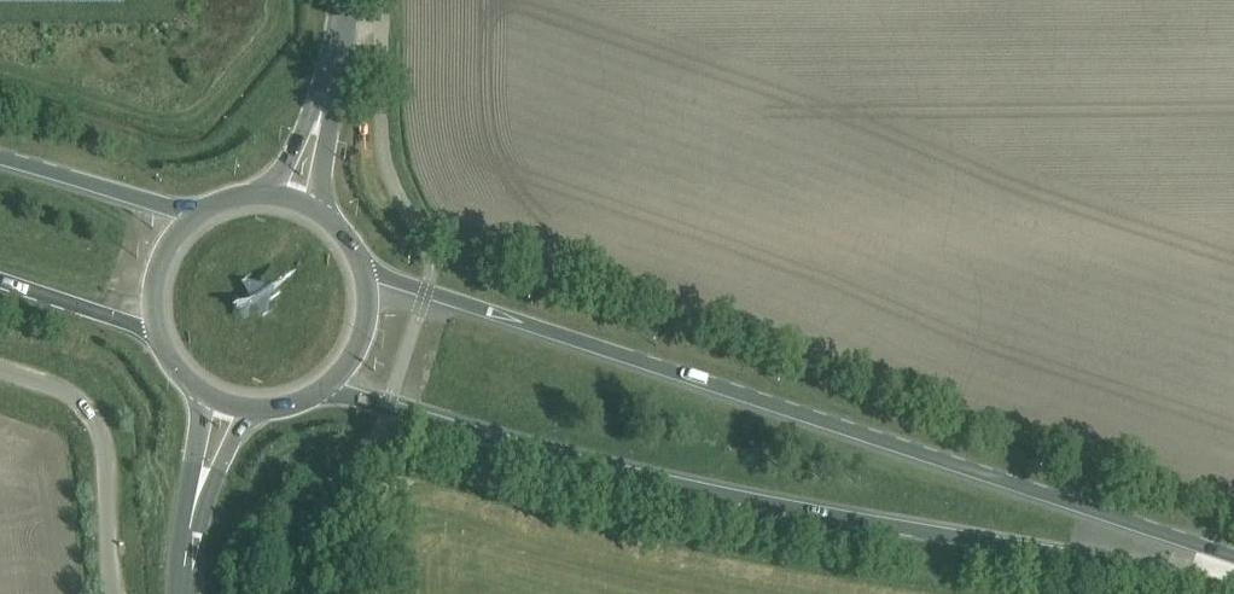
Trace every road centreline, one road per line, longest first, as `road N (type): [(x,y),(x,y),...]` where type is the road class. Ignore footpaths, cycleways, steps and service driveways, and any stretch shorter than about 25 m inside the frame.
road 1 (primary): [(327,388),(614,467),(843,517),(1233,579)]
road 2 (primary): [(1233,566),(1095,510),(367,274)]
road 3 (unclassified): [(113,593),(104,454),(94,419),(64,393),(0,371)]
road 4 (primary): [(202,216),(0,159)]
road 5 (primary): [(0,283),(164,339)]
road 6 (primary): [(202,216),(162,274),(164,339)]
road 7 (primary): [(327,388),(365,337),(367,274)]
road 8 (secondary): [(209,393),(191,518)]
road 9 (secondary): [(191,518),(251,408)]

